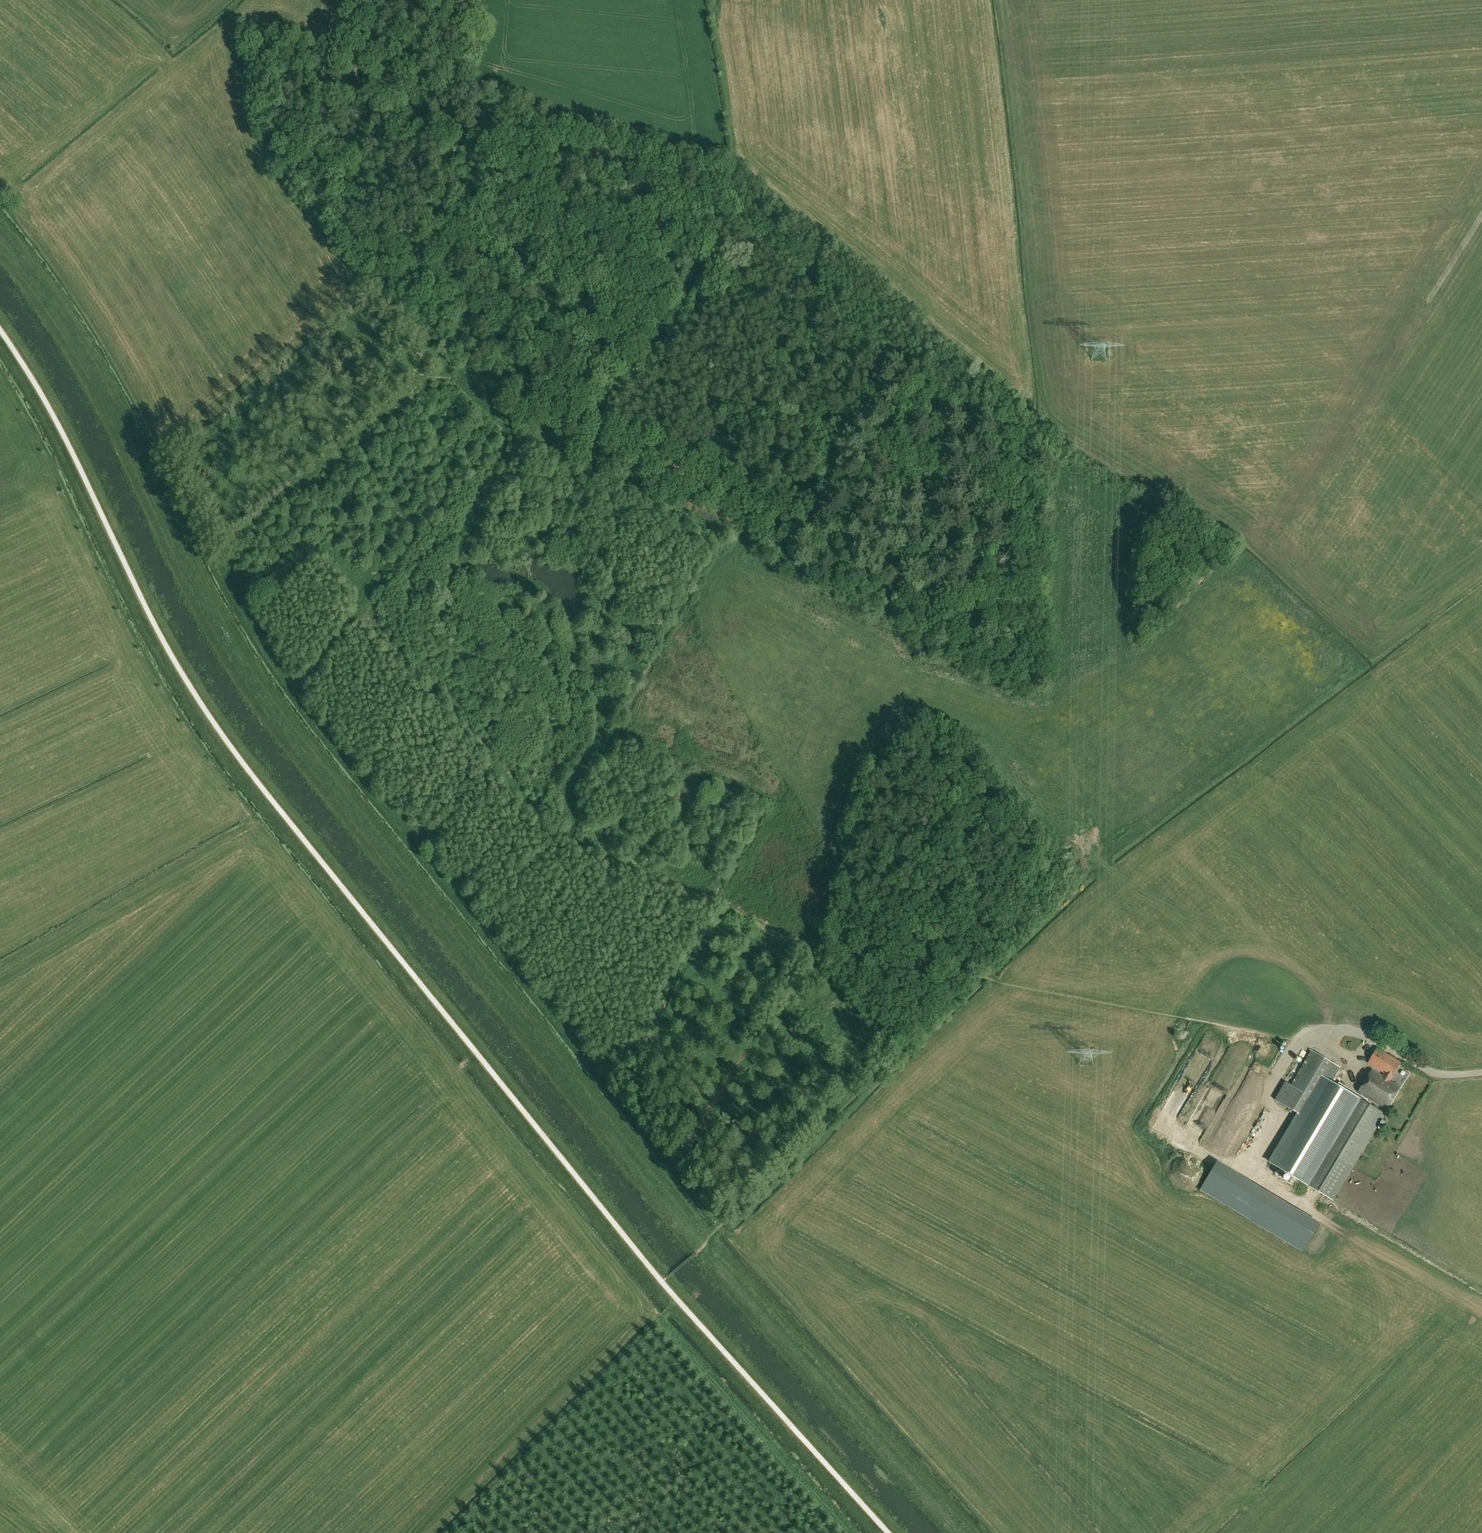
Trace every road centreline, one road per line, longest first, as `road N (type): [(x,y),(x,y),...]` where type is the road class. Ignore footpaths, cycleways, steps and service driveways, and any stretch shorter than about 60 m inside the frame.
road 1 (unclassified): [(1481,1073),(1433,1073),(1378,1039),(1359,1054),(1290,1039)]

